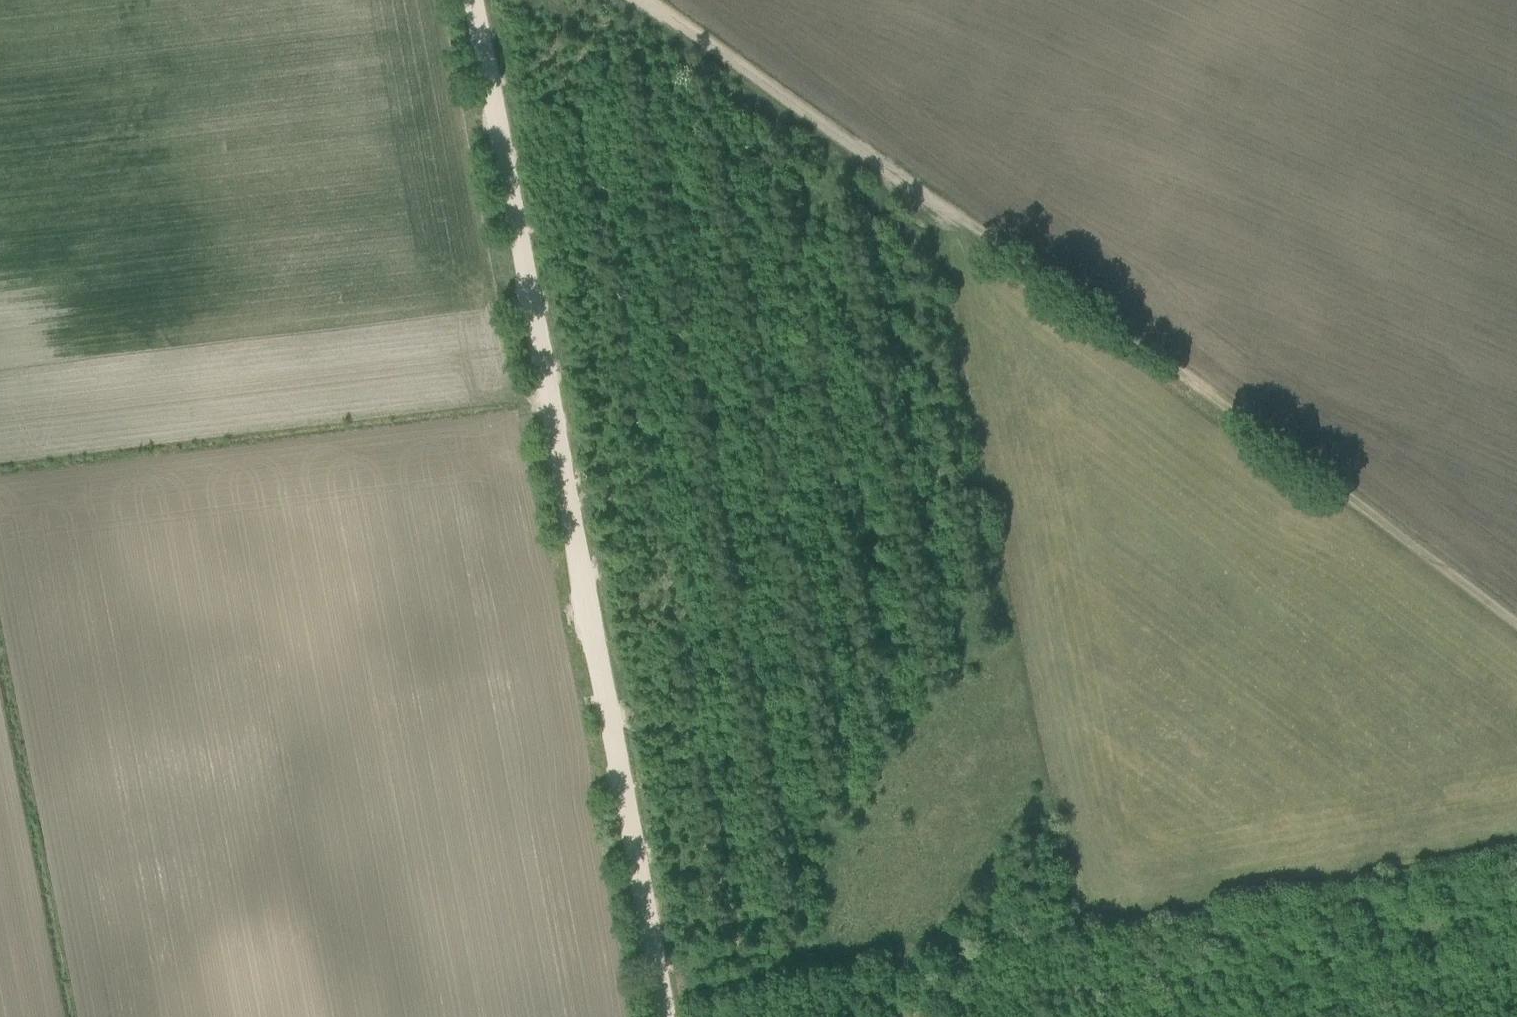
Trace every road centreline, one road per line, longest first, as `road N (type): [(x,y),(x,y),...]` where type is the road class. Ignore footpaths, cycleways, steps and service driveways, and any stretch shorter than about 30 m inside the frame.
road 1 (track): [(654,0),(1516,626)]
road 2 (track): [(666,1016),(461,0)]

